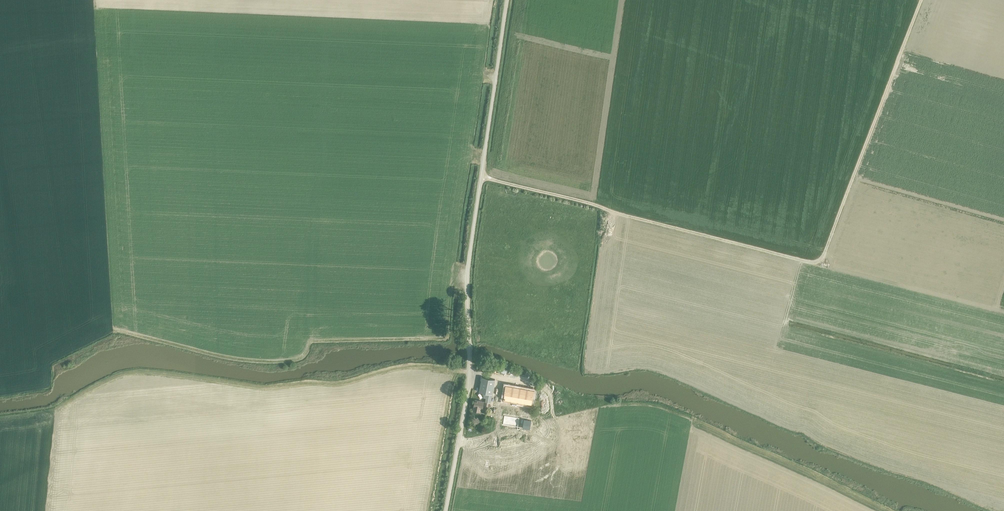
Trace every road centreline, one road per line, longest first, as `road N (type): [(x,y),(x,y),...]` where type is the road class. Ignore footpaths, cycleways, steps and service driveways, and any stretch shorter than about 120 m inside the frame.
road 1 (unclassified): [(446,510),(468,384),(469,266),(507,0)]

